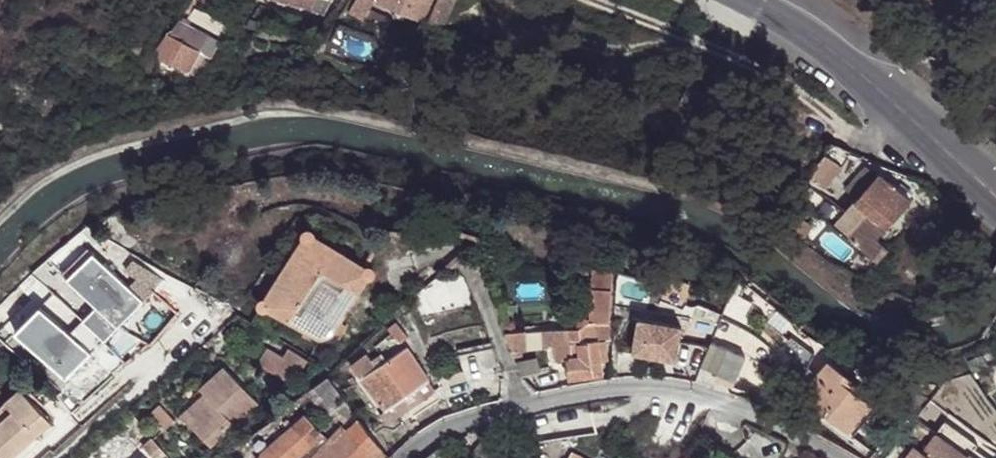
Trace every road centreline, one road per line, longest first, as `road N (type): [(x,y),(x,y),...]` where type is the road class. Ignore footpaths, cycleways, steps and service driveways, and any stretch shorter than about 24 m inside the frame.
road 1 (residential): [(407,457),(467,420),(521,405),(599,389),(659,388),(729,407),(835,457)]
road 2 (residential): [(748,0),(832,51),(995,196)]

